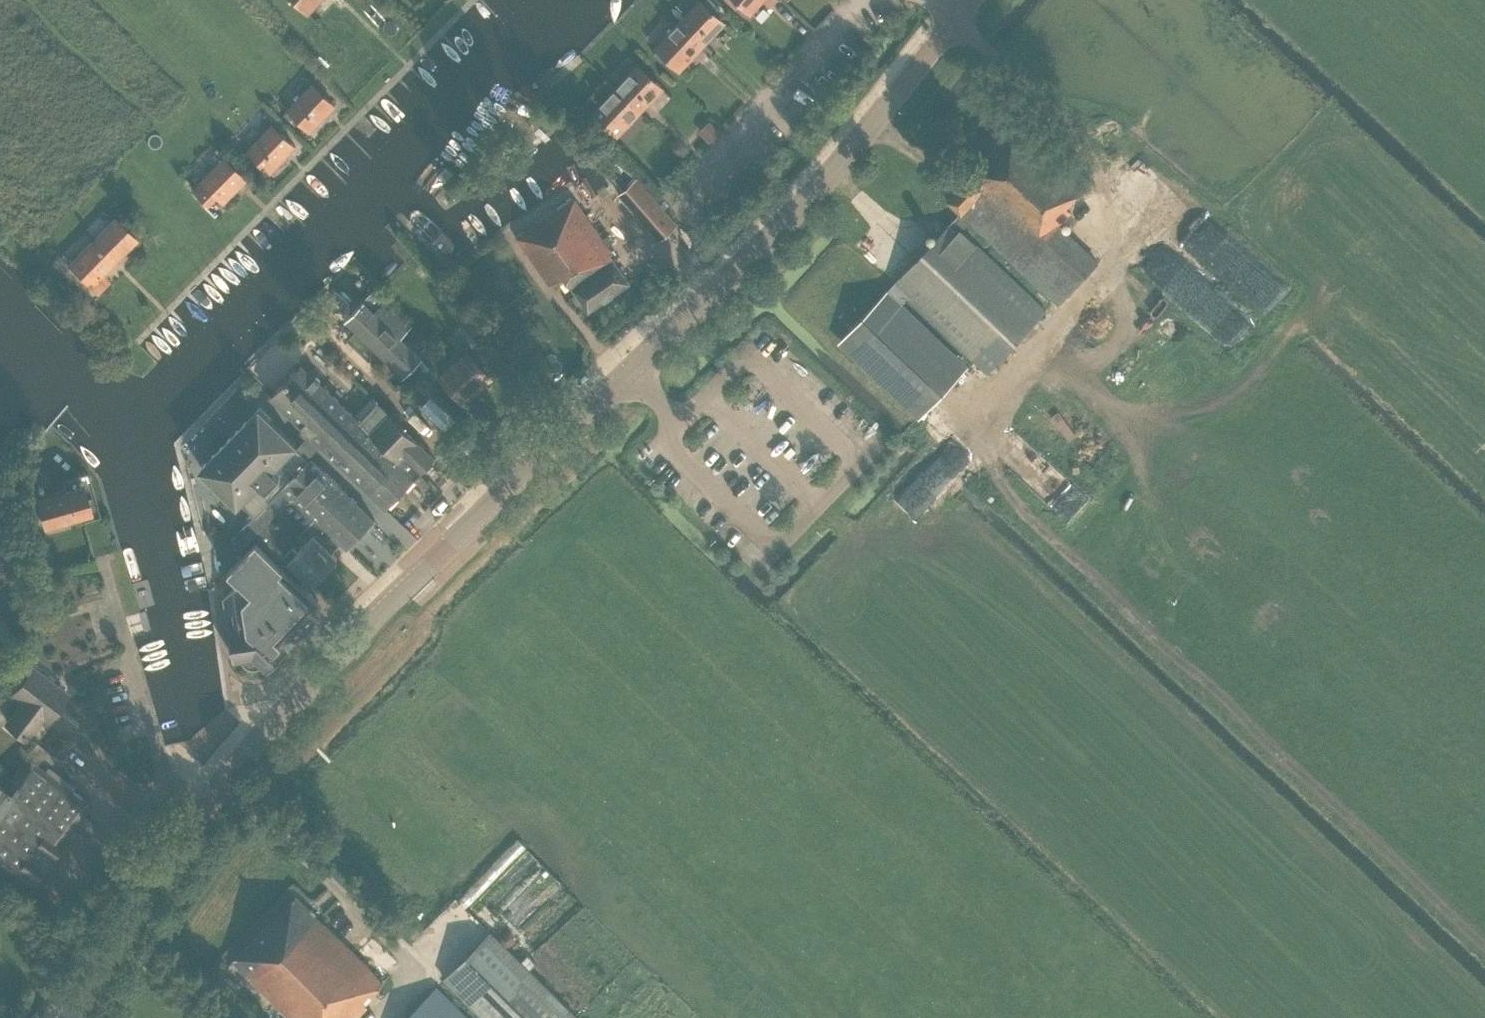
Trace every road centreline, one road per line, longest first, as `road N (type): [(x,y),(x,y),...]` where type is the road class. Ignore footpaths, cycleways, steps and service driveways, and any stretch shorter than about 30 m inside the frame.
road 1 (tertiary): [(71,1017),(245,745),(774,241),(954,26)]
road 2 (track): [(960,426),(1025,507),(1484,948)]
road 3 (residential): [(871,0),(678,213)]

